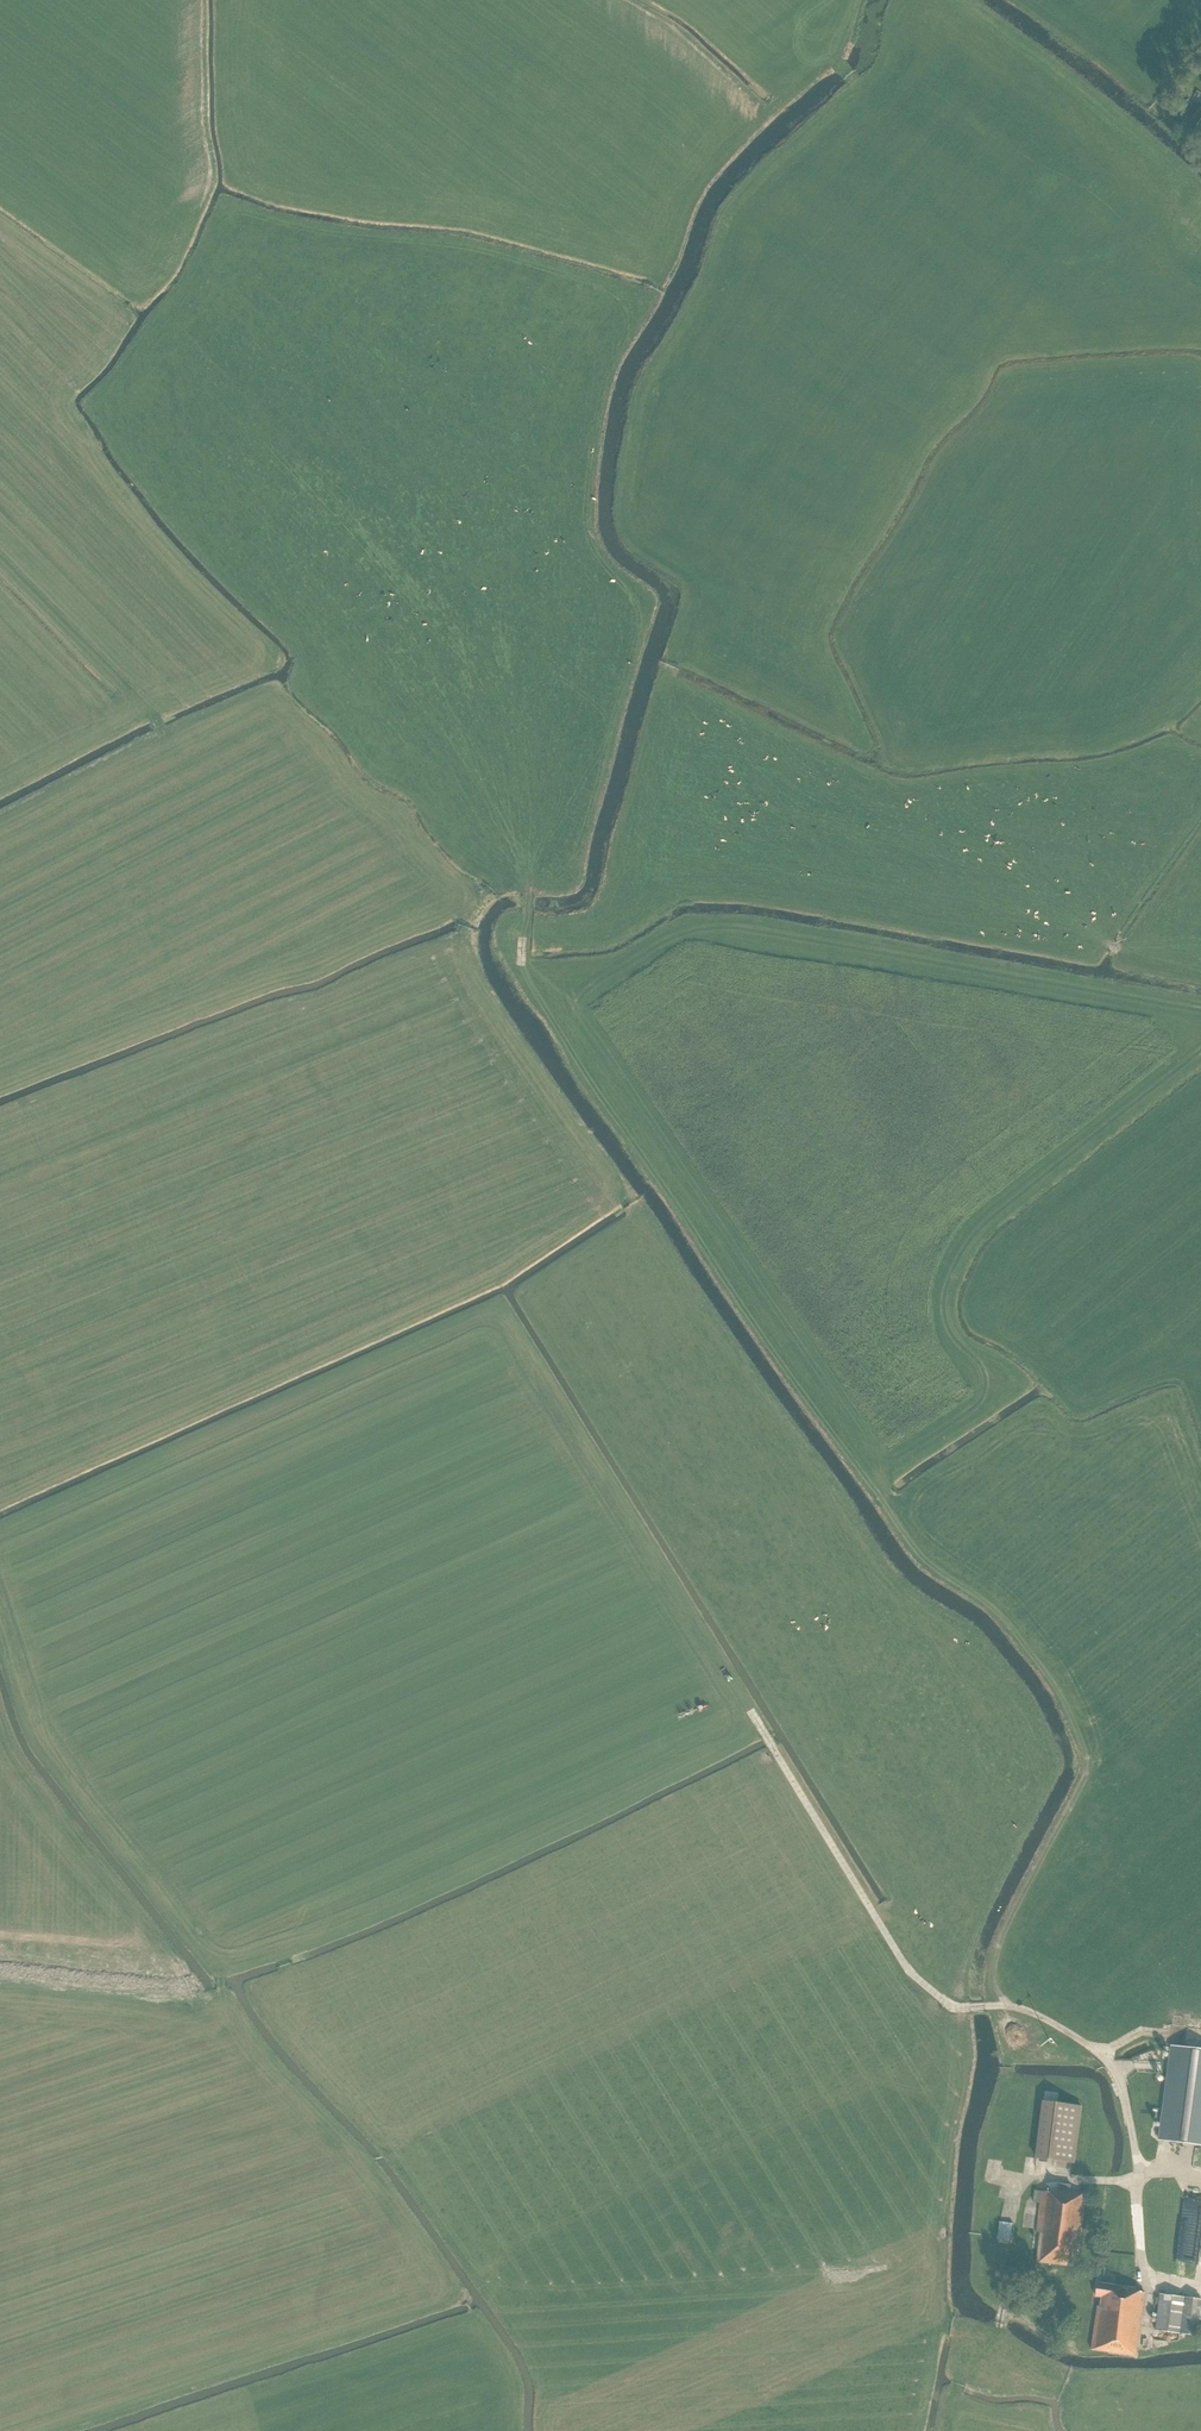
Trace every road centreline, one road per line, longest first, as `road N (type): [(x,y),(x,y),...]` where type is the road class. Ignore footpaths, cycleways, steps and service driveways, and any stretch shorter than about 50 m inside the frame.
road 1 (track): [(1101,2051),(1029,2010),(950,2006),(910,1971),(575,1437)]

